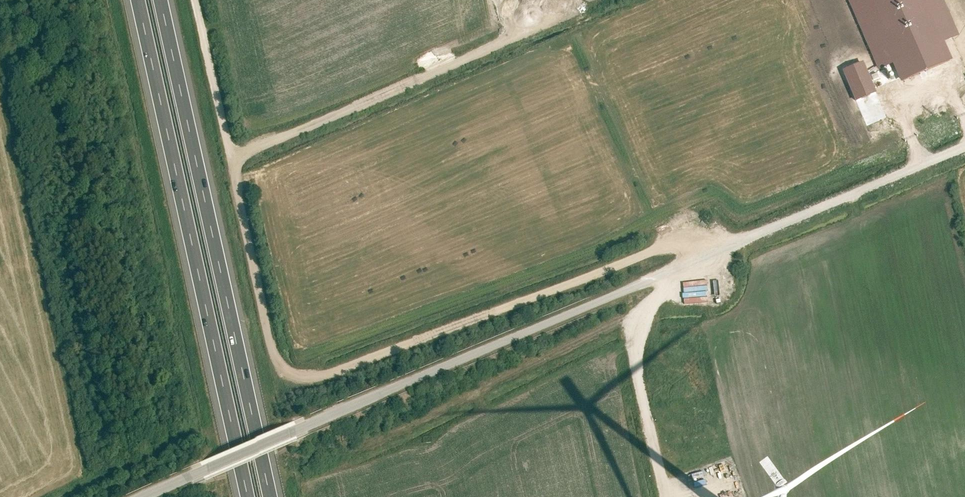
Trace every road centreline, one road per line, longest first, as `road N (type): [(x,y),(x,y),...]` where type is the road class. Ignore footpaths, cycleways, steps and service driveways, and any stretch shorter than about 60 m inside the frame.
road 1 (unclassified): [(964,147),(153,496)]
road 2 (track): [(735,248),(663,245),(328,373),(301,376),(281,362),(270,338),(199,0)]
road 3 (motorway): [(137,0),(247,496)]
road 4 (motorway): [(270,496),(160,0)]
road 5 (track): [(234,158),(518,35)]
road 6 (track): [(679,270),(637,316),(633,350),(665,496)]

